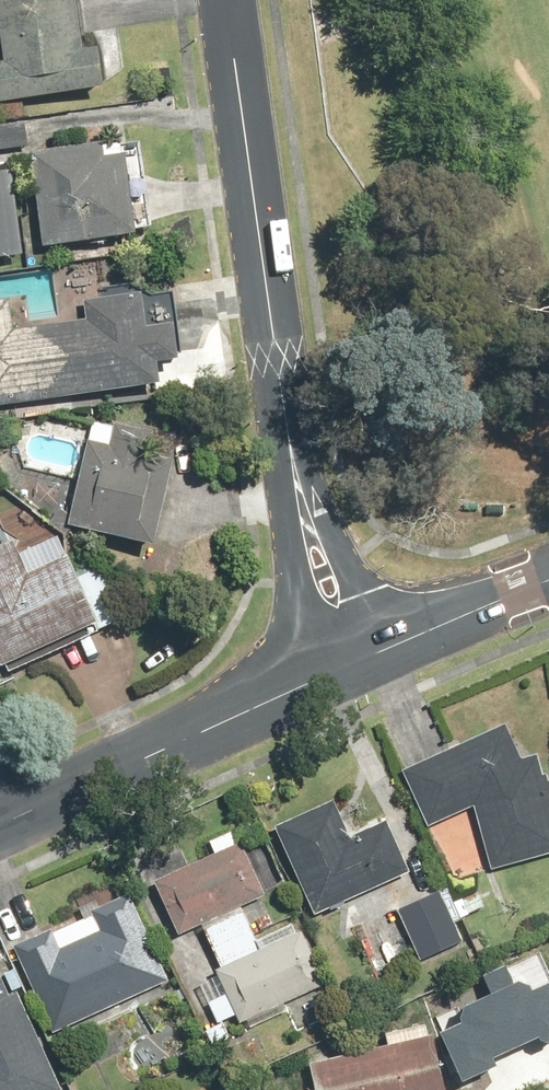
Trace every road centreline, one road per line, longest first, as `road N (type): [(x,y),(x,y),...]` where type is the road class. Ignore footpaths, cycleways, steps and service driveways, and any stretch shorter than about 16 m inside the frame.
road 1 (residential): [(228,0),(344,660)]
road 2 (tertiary): [(0,823),(344,660)]
road 3 (tertiary): [(344,660),(548,583)]

